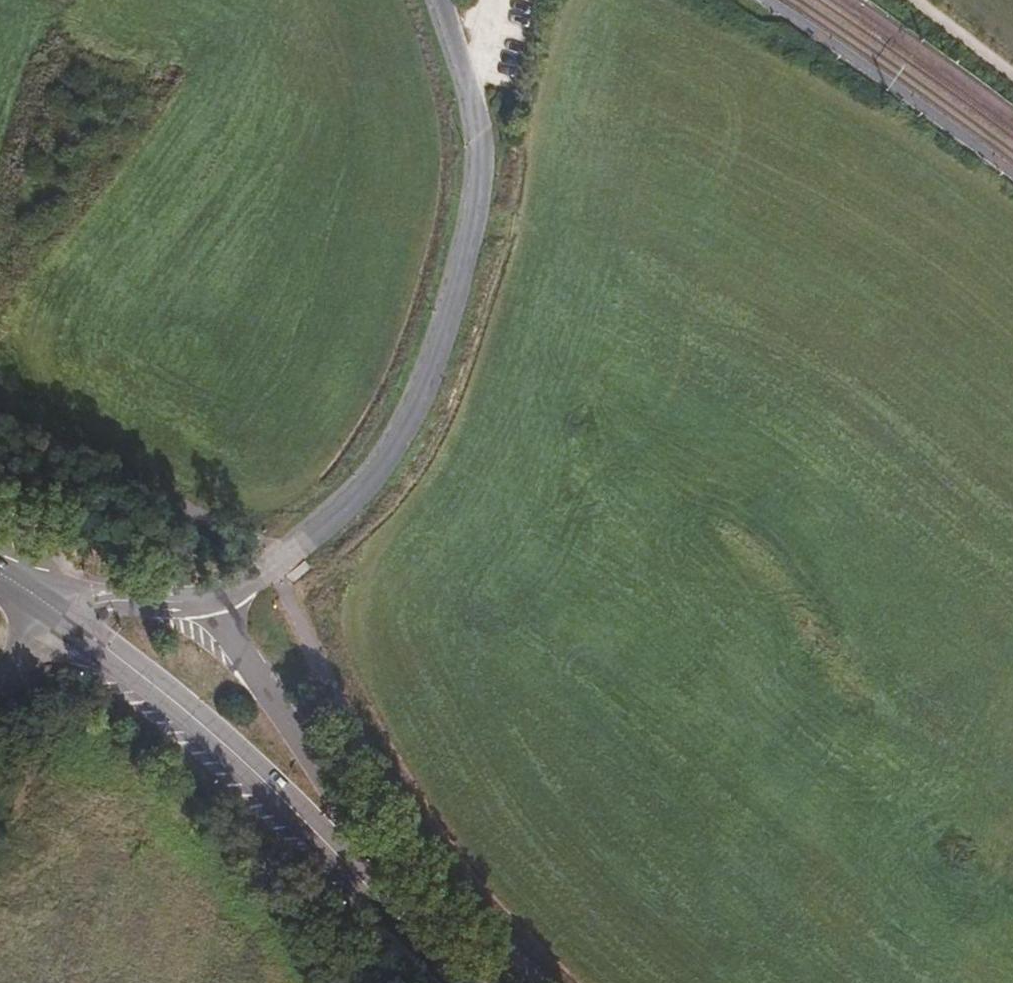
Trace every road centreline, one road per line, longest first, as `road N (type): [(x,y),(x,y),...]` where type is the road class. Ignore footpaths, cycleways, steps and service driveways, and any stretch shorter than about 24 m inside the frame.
road 1 (unclassified): [(442,0),(475,115),(479,163),(464,257),(424,390),(368,486),(268,569),(214,598)]
road 2 (secondary): [(69,621),(250,767),(380,898)]
road 3 (unclassified): [(380,898),(360,835),(214,598)]
road 4 (unclassified): [(214,598),(118,600),(69,621)]

